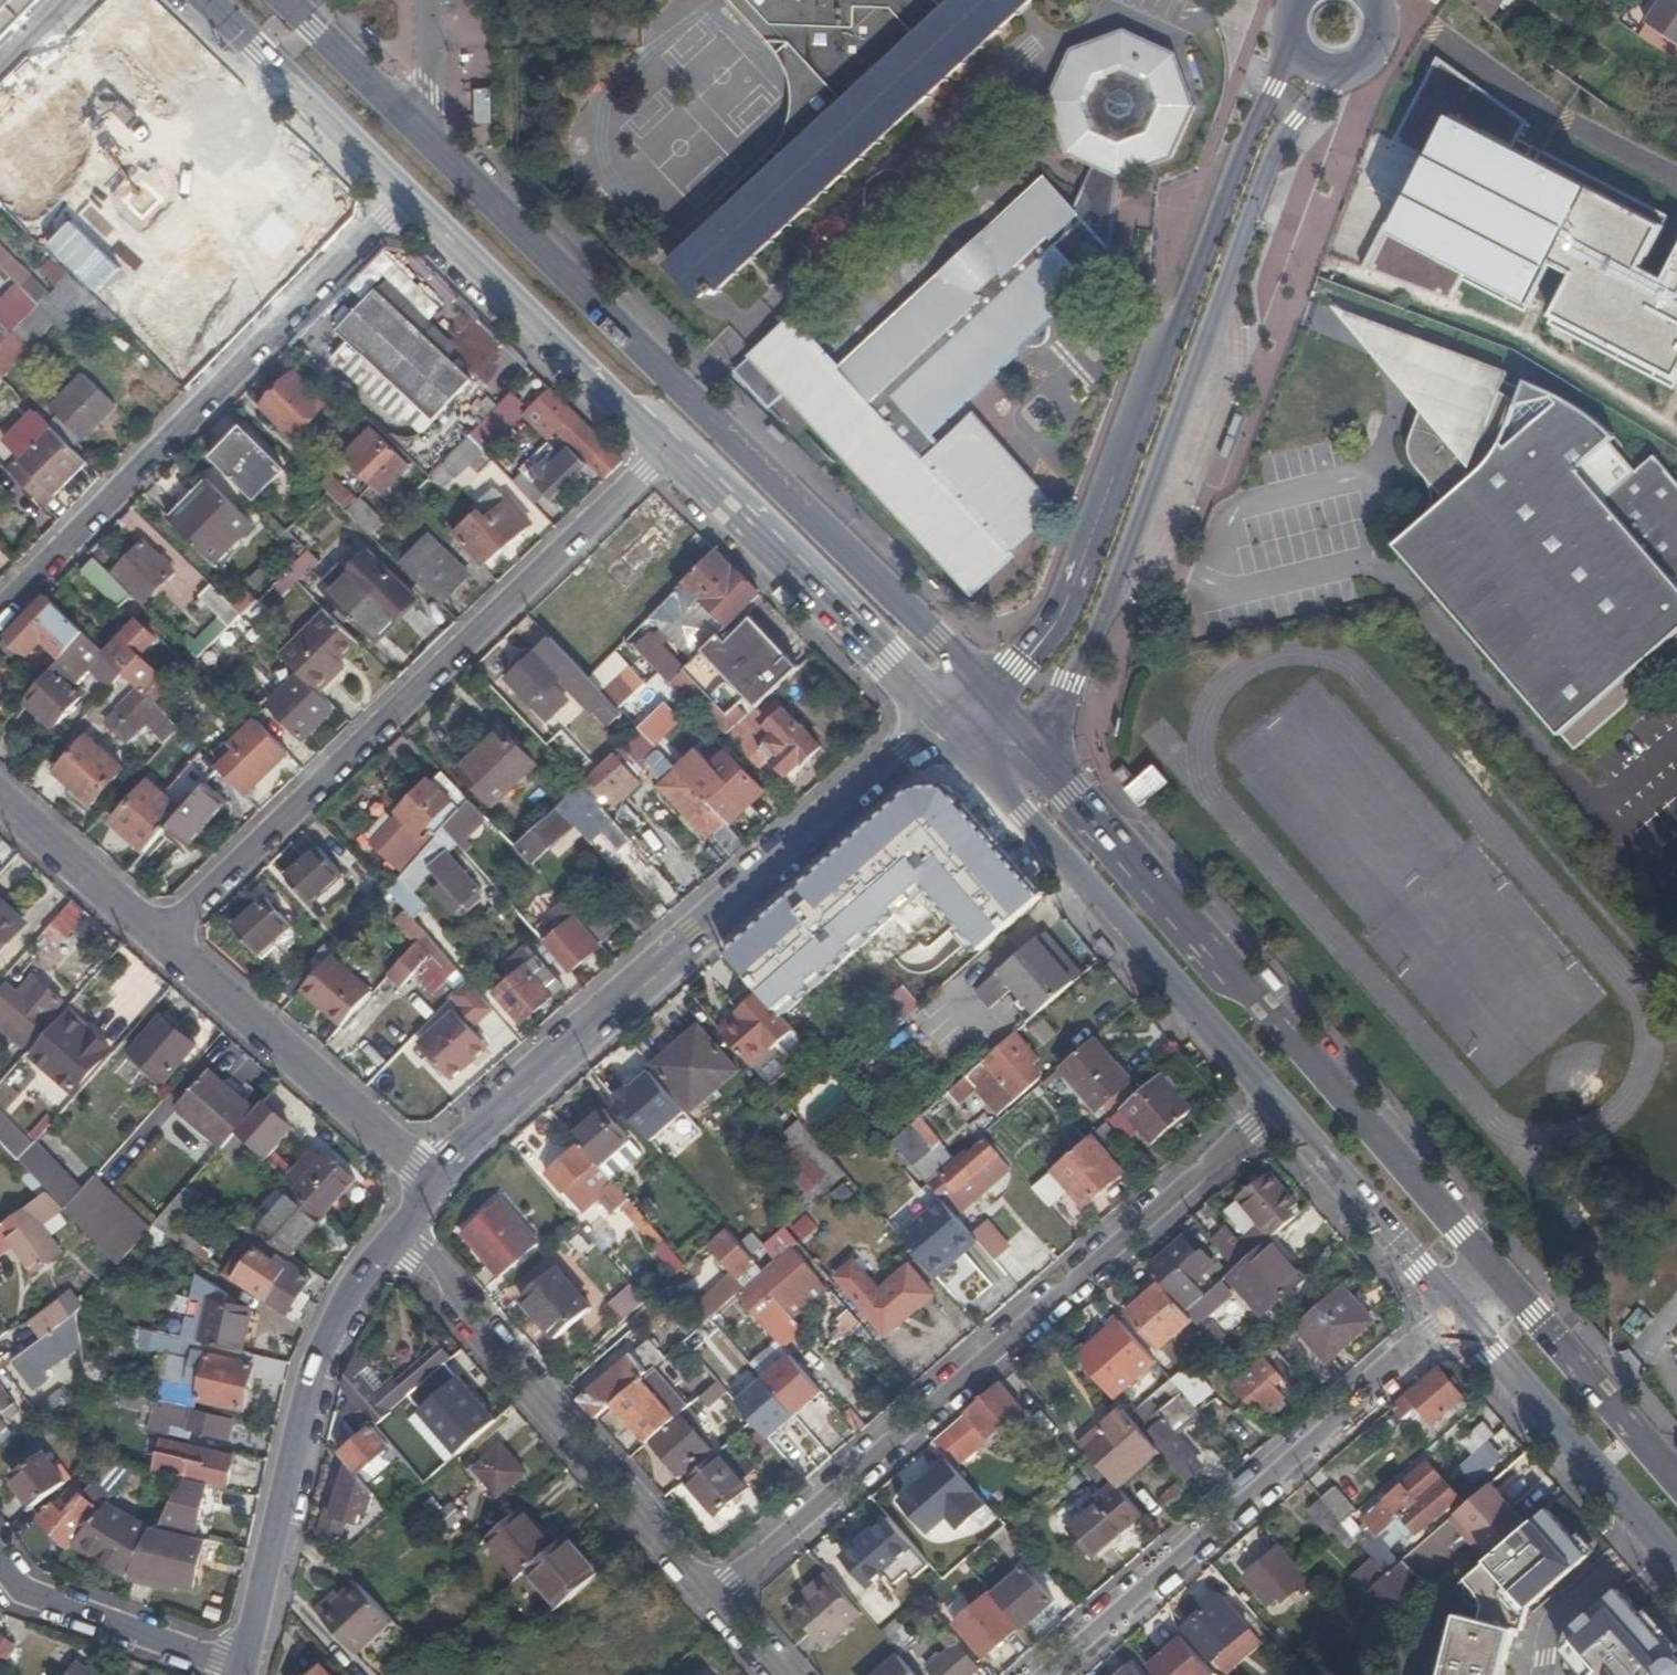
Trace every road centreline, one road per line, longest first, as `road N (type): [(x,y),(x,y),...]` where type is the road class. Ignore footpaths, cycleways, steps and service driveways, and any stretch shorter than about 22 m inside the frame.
road 1 (secondary): [(985,732),(936,642),(429,130)]
road 2 (tertiary): [(985,732),(1050,712),(1070,688),(1280,141),(1333,75)]
road 3 (tertiary): [(1295,53),(1237,168),(1092,518),(1063,612),(1014,669),(985,732)]
road 4 (secondary): [(1499,1271),(1073,794),(985,732)]
road 5 (residential): [(719,1586),(1273,1109)]
road 6 (tertiary): [(434,1187),(908,754),(985,732)]
road 7 (residential): [(675,445),(158,944)]
road 8 (residential): [(0,608),(411,197)]
road 9 (residential): [(1044,1674),(1455,1310)]
road 10 (residential): [(719,1586),(393,1236)]
road 11 (secondary): [(985,732),(1022,819),(1273,1109)]
road 12 (tertiary): [(245,1668),(306,1407),(345,1305),(393,1236)]
road 13 (secondary): [(675,445),(892,664),(985,732)]
road 14 (residential): [(158,944),(434,1187)]
road 15 (secondary): [(411,197),(675,445)]
road 16 (secondary): [(1455,1310),(1676,1562)]
road 17 (secondary): [(203,0),(411,197)]
road 18 (secondary): [(1676,1477),(1499,1271)]
road 19 (secondary): [(1273,1109),(1455,1310)]
road 20 (residential): [(245,1668),(8,1584),(0,1573)]
road 21 (residential): [(0,799),(158,944)]
road 22 (secondary): [(429,130),(290,0)]
road 23 (residential): [(429,0),(429,130)]

